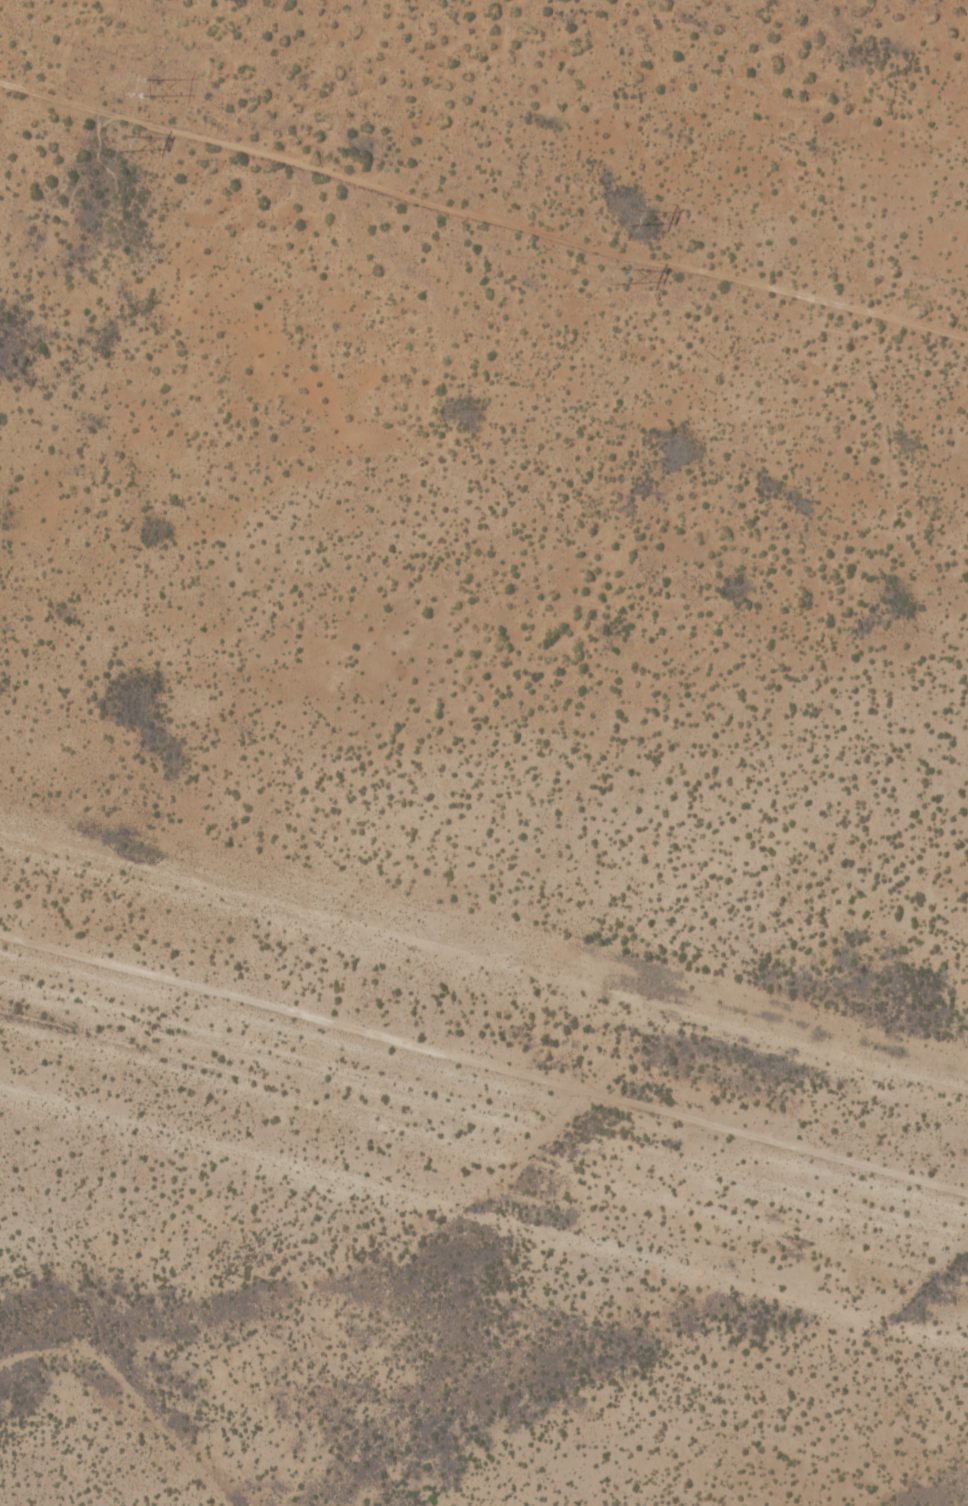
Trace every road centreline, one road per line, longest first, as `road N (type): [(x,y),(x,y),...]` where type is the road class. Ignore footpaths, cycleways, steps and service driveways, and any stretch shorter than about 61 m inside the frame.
road 1 (track): [(967,1190),(0,928)]
road 2 (track): [(967,326),(0,65)]

